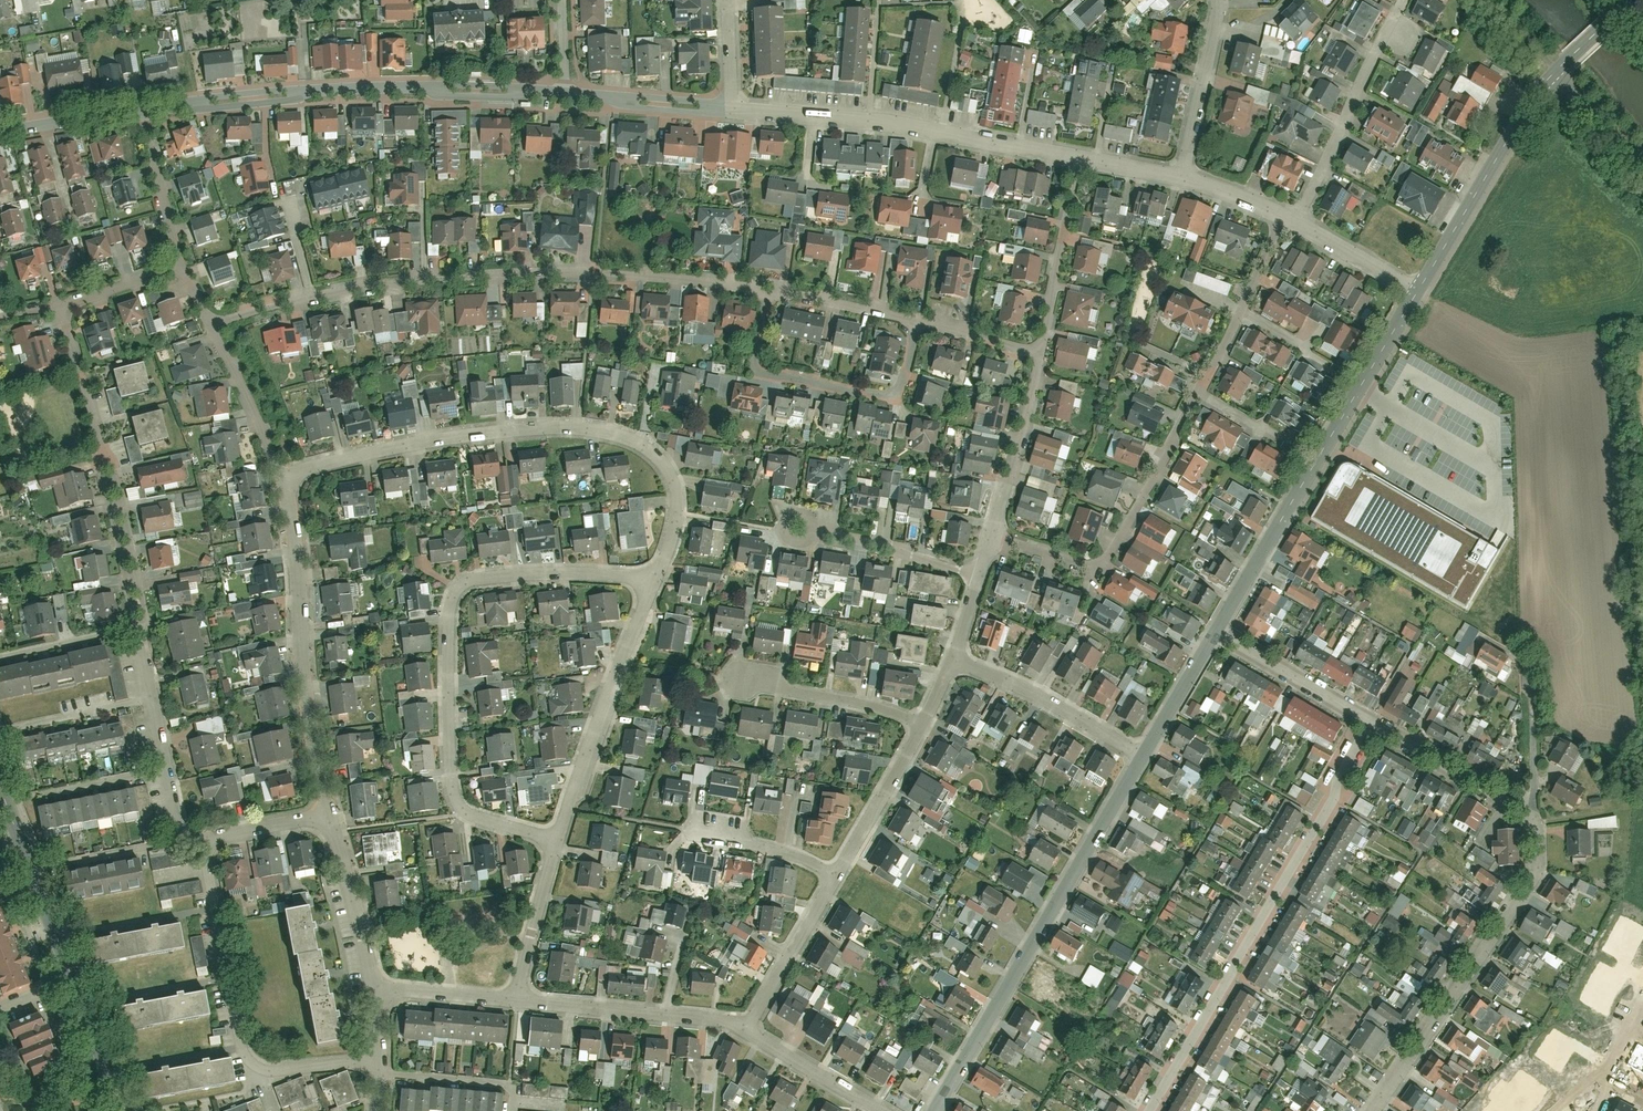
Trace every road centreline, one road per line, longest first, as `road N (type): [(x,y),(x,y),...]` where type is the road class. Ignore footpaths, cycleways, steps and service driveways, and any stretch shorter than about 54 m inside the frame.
road 1 (residential): [(768,286),(598,268),(440,277),(211,324)]
road 2 (residential): [(657,581),(590,573),(498,578),(467,585),(456,603),(451,767),(458,800),(474,818),(560,837)]
road 3 (residential): [(284,473),(498,431),(584,428),(629,437),(658,455),(675,482),(672,537),(657,581)]
road 4 (residential): [(1147,1110),(1376,725)]
road 5 (residential): [(137,620),(123,528),(65,307),(183,265)]
road 6 (residential): [(566,93),(265,93),(138,109)]
road 7 (tertiary): [(935,1110),(1141,755)]
road 8 (tertiary): [(1215,631),(1417,294)]
road 9 (residential): [(383,1064),(274,1071),(245,1056),(192,834)]
road 10 (residential): [(1082,157),(732,108)]
road 11 (residential): [(1372,1110),(1535,878),(1535,809)]
road 12 (residential): [(330,815),(284,473)]
road 13 (tertiary): [(0,792),(119,1110)]
road 14 (residential): [(1199,390),(1102,559),(1084,562),(992,537)]
road 15 (residential): [(768,286),(756,358),(764,373),(891,393),(917,322)]
road 16 (residential): [(657,581),(560,837)]
road 17 (tertiary): [(1417,294),(1558,70)]
road 18 (residential): [(748,1030),(518,1000)]
road 19 (residential): [(192,834),(174,816),(137,620)]
road 20 (residential): [(1296,221),(1393,29)]
road 21 (residential): [(953,661),(1047,698),(1141,755)]
road 22 (residential): [(923,724),(873,706),(718,678)]
road 23 (residential): [(1082,157),(1042,352)]
road 24 (residential): [(981,575),(799,534)]
road 25 (residential): [(1215,631),(1376,725)]
road 26 (residential): [(374,993),(330,815)]
road 27 (residential): [(1218,0),(1182,177)]
road 28 (residential): [(1376,725),(1535,809)]
road 29 (residential): [(838,877),(748,1030)]
road 30 (residential): [(923,724),(838,877)]
road 31 (residential): [(560,837),(518,1000)]
road 32 (residential): [(732,108),(566,93)]
road 33 (residential): [(183,265),(138,109)]
road 34 (residential): [(882,1110),(748,1030)]
road 35 (residential): [(917,322),(768,286)]
road 36 (tertiary): [(1141,755),(1215,631)]
road 37 (residential): [(518,1000),(374,993)]
road 38 (residential): [(274,453),(211,324)]
road 39 (residential): [(838,877),(783,851),(704,832)]
road 40 (residential): [(1417,294),(1296,221)]
road 41 (residential): [(1535,809),(1532,668)]
road 42 (residential): [(138,109),(0,134)]
road 43 (residential): [(330,815),(192,834)]
road 44 (residential): [(1042,352),(1009,477)]
road 45 (residential): [(1042,352),(917,322)]
road 46 (residential): [(1558,70),(1642,156)]

